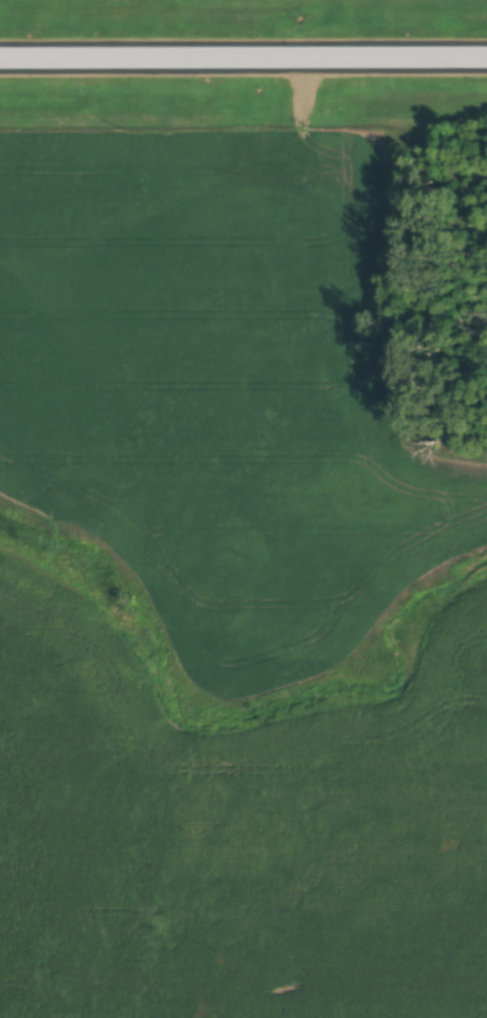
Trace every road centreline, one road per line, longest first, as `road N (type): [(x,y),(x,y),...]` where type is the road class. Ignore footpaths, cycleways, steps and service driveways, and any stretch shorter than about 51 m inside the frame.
road 1 (primary): [(0,55),(486,53)]

